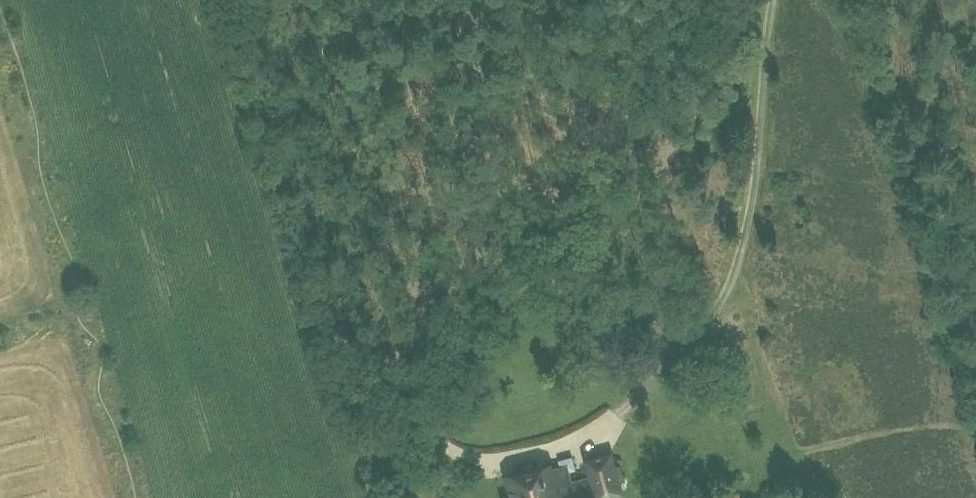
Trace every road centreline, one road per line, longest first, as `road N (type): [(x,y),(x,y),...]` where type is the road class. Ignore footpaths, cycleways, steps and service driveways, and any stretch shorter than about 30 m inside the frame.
road 1 (track): [(772,0),(746,227),(712,313),(613,421),(577,442),(497,460),(447,448),(434,412),(442,382),(596,202),(705,0)]

